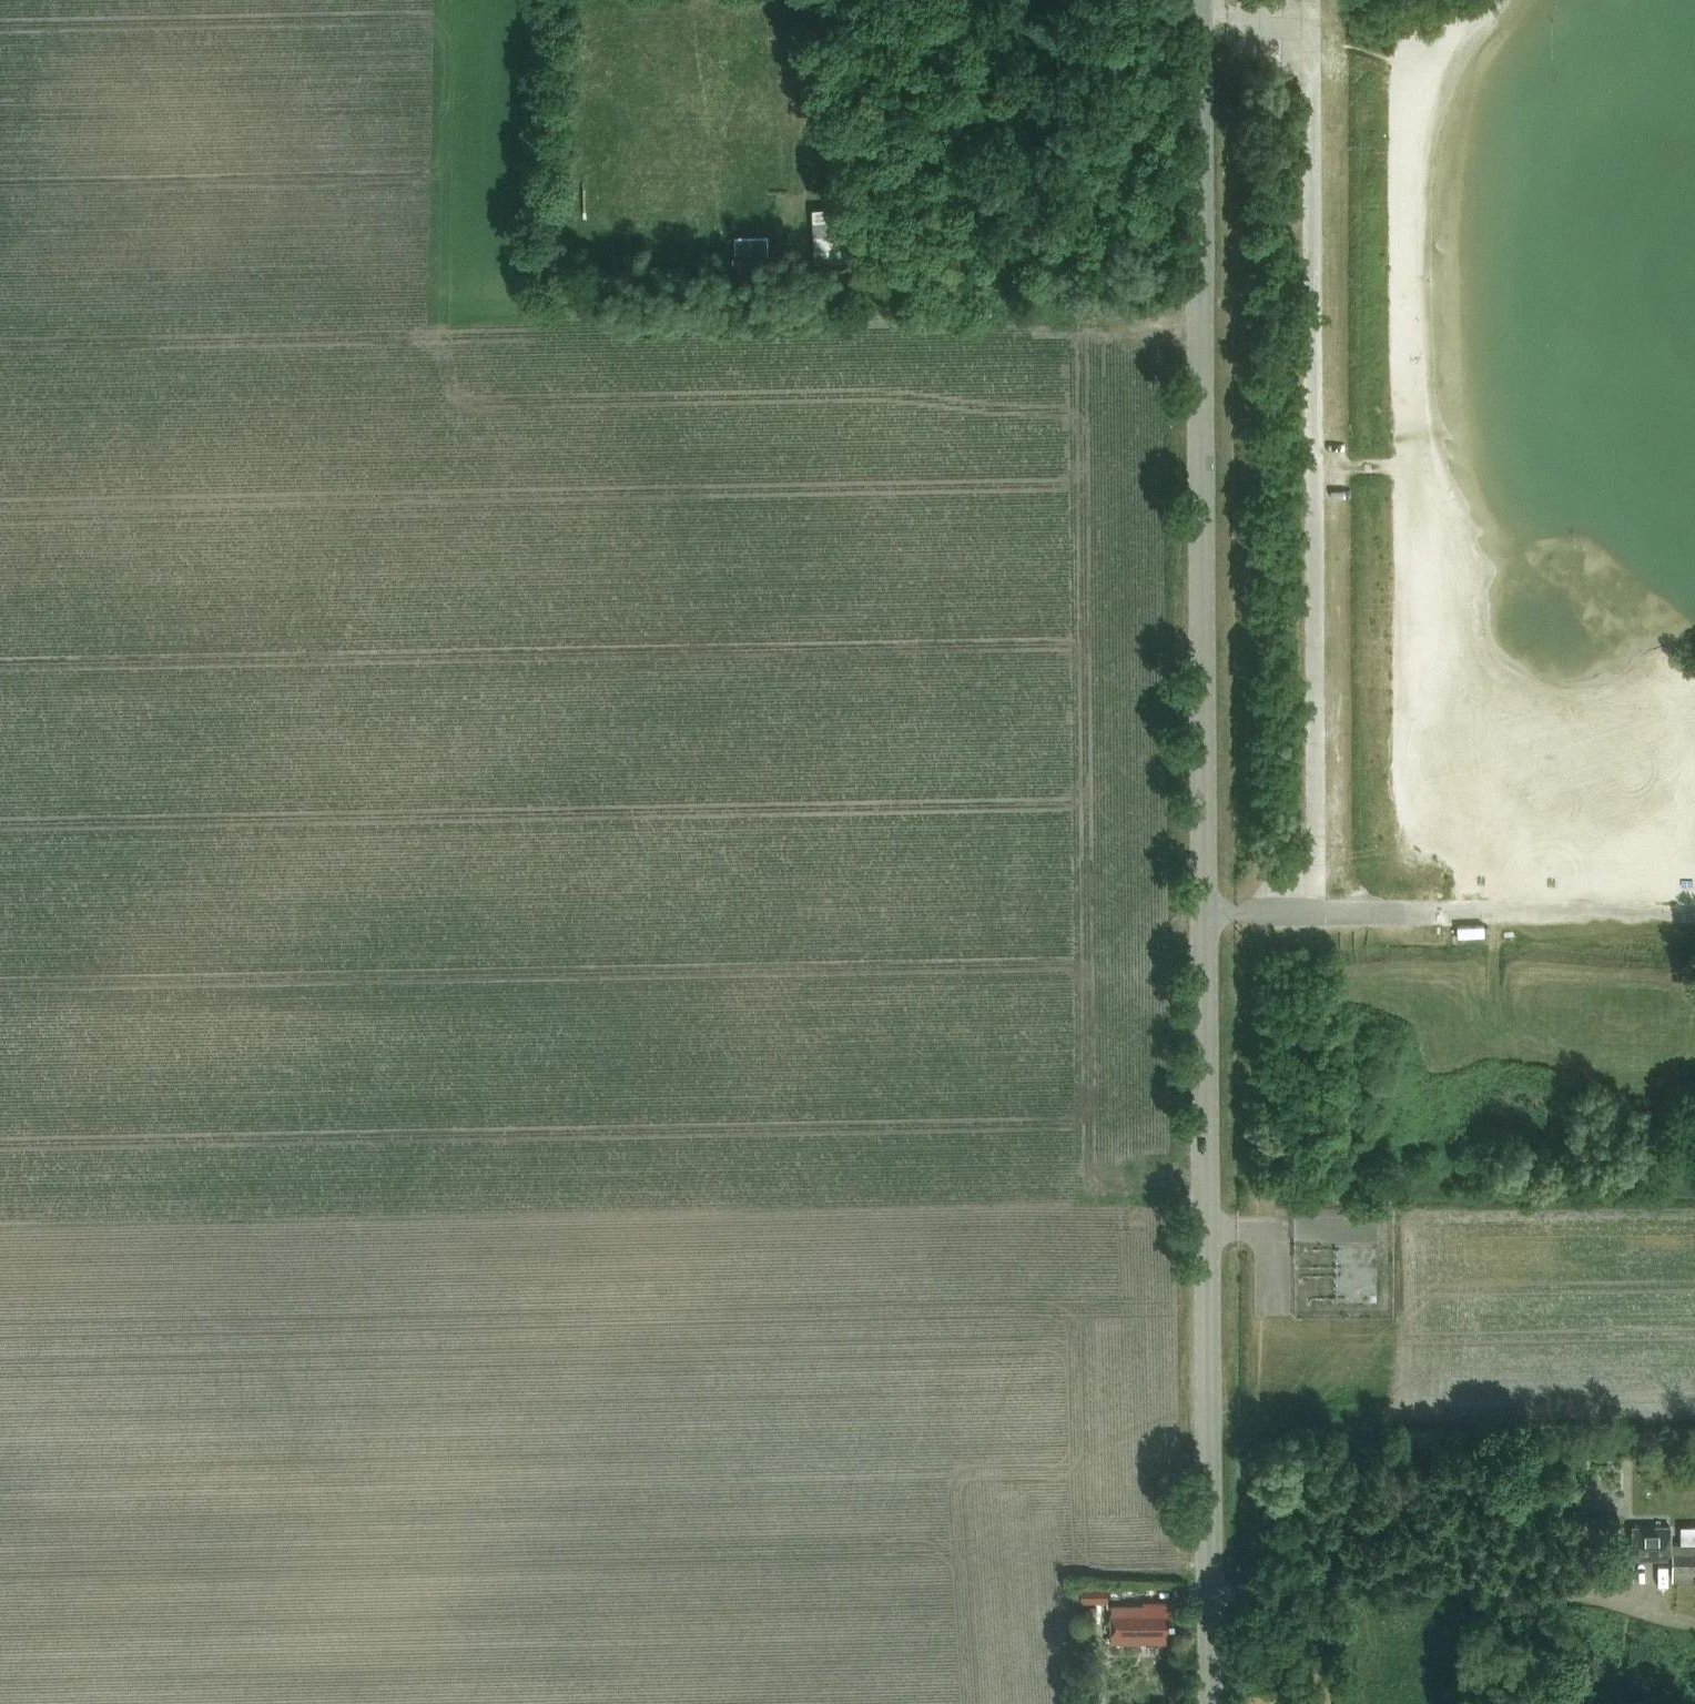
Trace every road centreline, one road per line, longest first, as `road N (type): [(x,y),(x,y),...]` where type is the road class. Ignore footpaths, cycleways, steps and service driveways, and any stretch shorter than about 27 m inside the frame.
road 1 (unclassified): [(1208,1703),(1197,0)]
road 2 (track): [(1694,1621),(1642,1612),(1608,1594),(1207,1592)]

